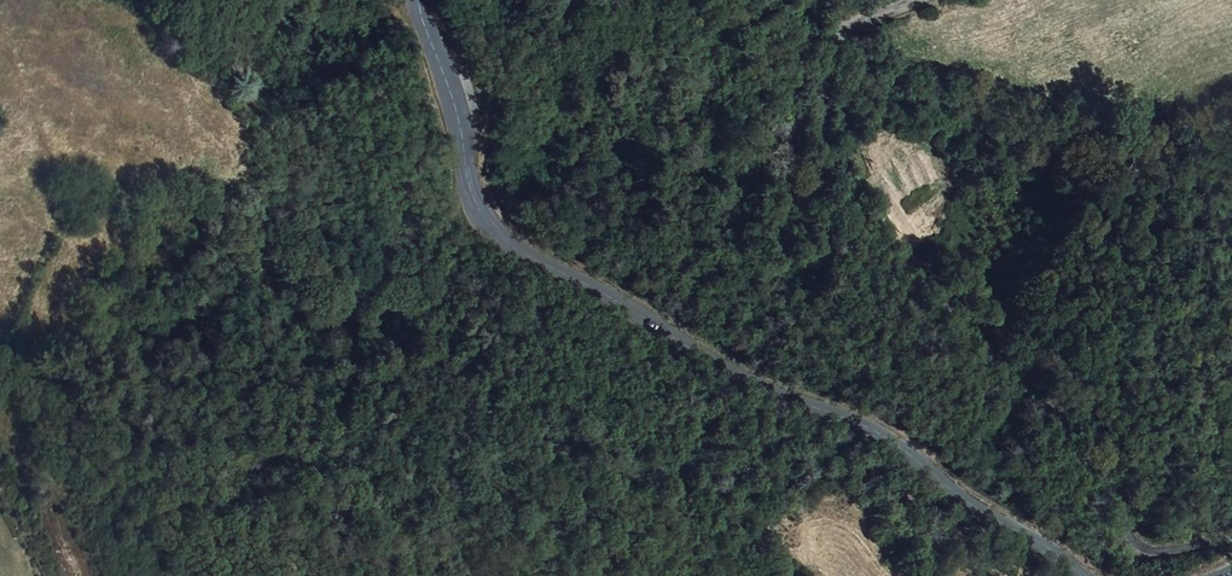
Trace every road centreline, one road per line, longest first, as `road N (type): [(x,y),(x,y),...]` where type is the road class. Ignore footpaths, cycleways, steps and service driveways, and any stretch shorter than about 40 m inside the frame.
road 1 (tertiary): [(1084,575),(964,499),(884,436),(754,384),(511,244),(474,199),(463,134),(419,0)]
road 2 (unclassified): [(1231,536),(1171,551),(1136,543),(1112,459),(1095,435),(1028,395),(847,196),(823,130),(835,47),(849,30),(916,0)]

